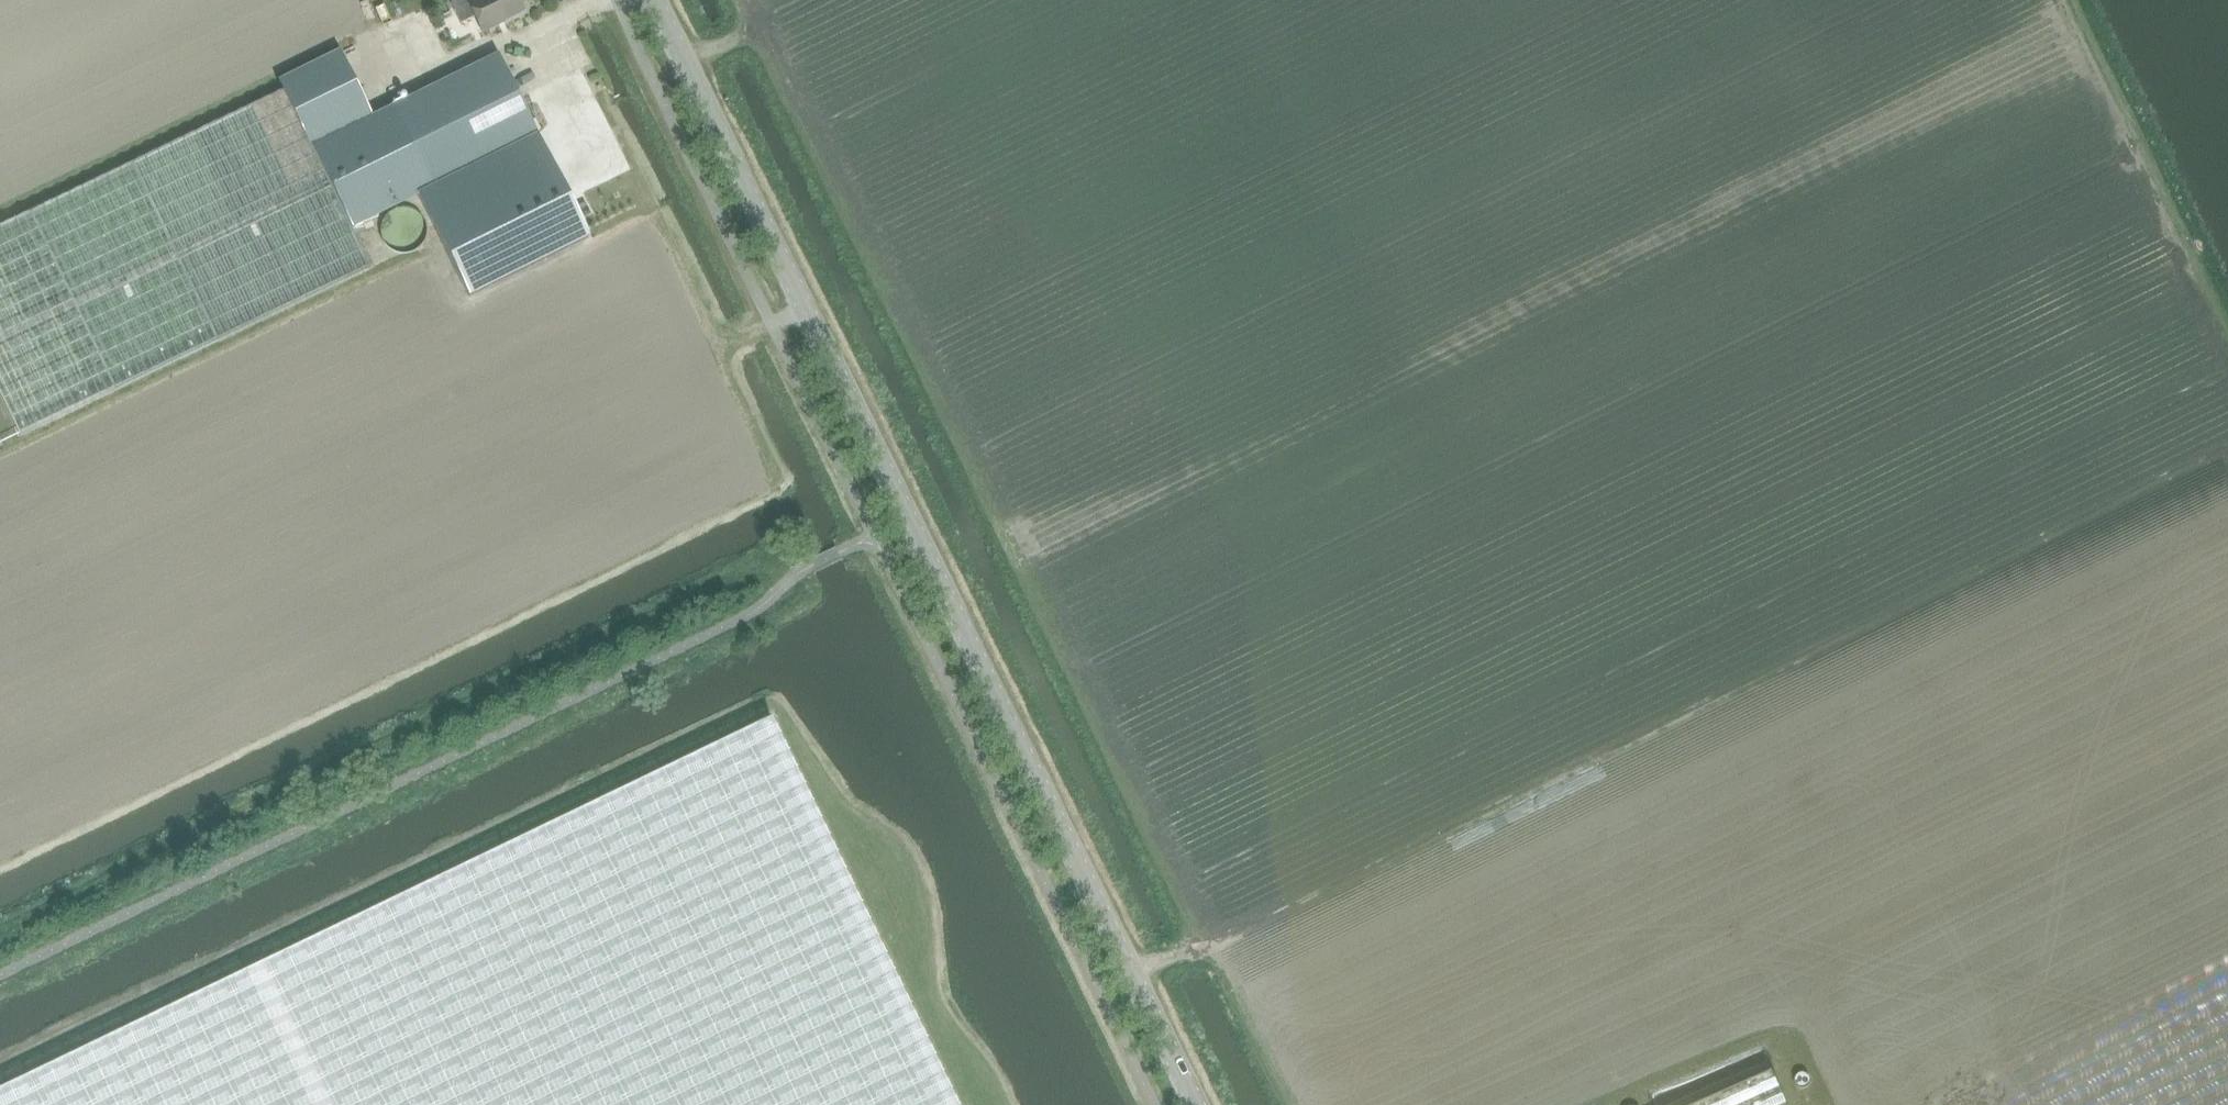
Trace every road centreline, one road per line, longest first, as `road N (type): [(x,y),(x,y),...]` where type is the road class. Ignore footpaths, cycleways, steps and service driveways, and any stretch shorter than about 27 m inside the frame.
road 1 (unclassified): [(1198,1104),(655,0)]

